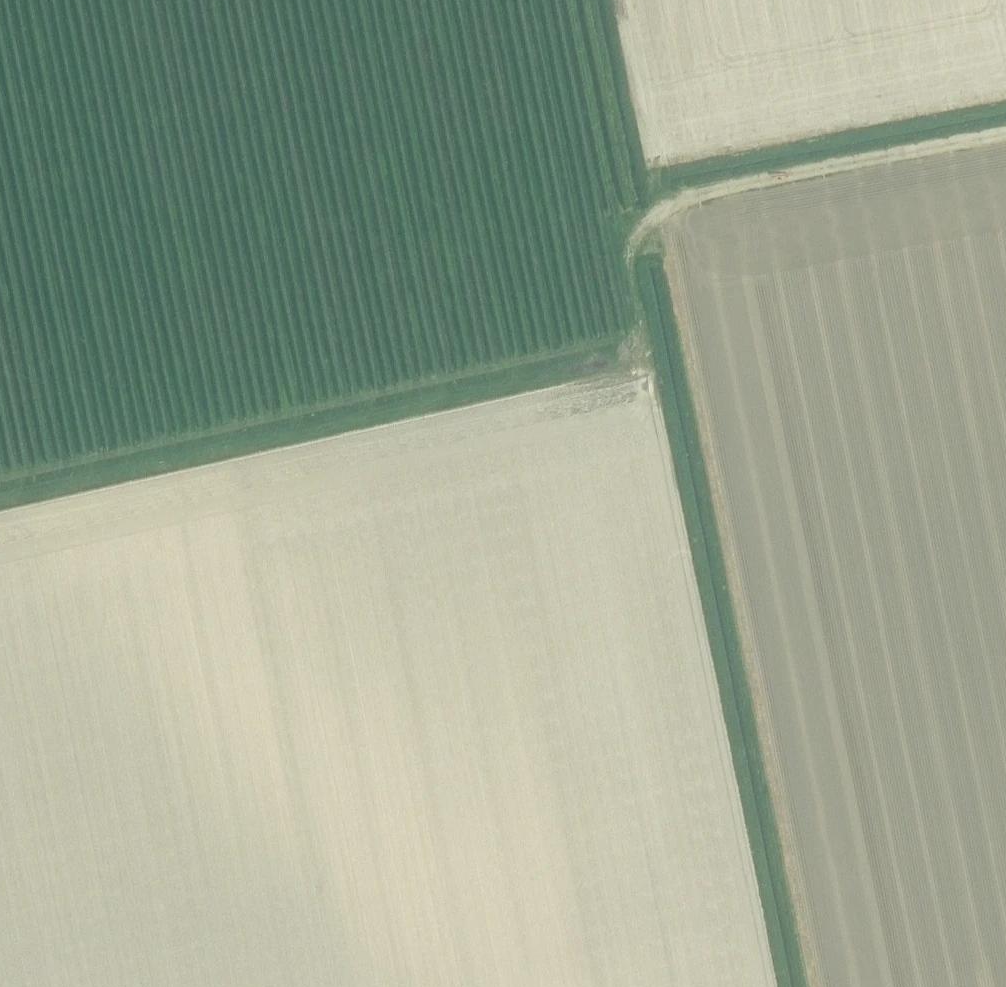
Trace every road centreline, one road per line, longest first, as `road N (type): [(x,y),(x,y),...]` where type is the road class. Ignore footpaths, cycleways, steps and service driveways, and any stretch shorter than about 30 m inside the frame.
road 1 (track): [(1005,138),(675,204),(641,234),(627,272),(647,372)]

